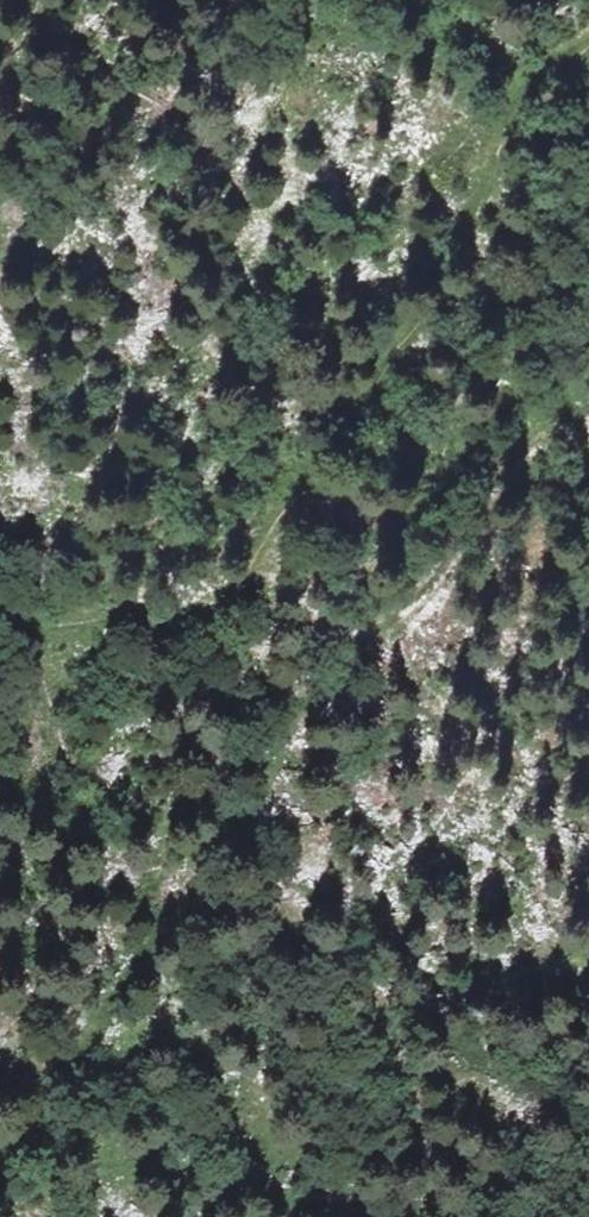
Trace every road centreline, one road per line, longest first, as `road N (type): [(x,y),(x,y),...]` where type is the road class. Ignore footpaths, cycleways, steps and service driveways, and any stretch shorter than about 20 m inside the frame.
road 1 (track): [(588,42),(531,92),(432,311),(202,613),(0,613)]
road 2 (track): [(202,613),(367,615),(424,583),(457,522),(507,466),(552,444),(588,466)]

